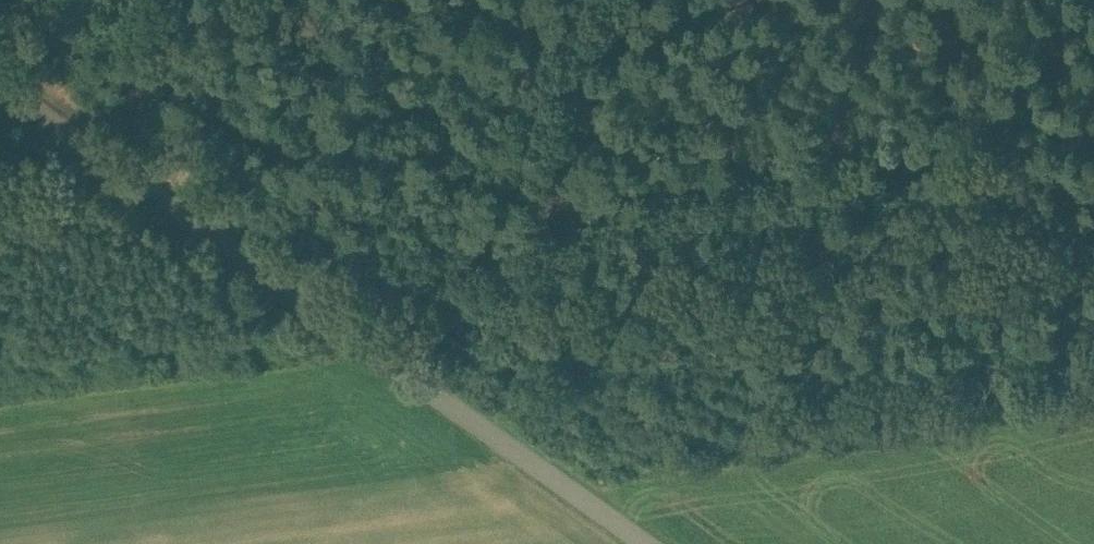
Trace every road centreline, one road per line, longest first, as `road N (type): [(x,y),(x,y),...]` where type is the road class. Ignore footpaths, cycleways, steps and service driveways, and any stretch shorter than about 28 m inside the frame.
road 1 (unclassified): [(646,543),(0,77)]

